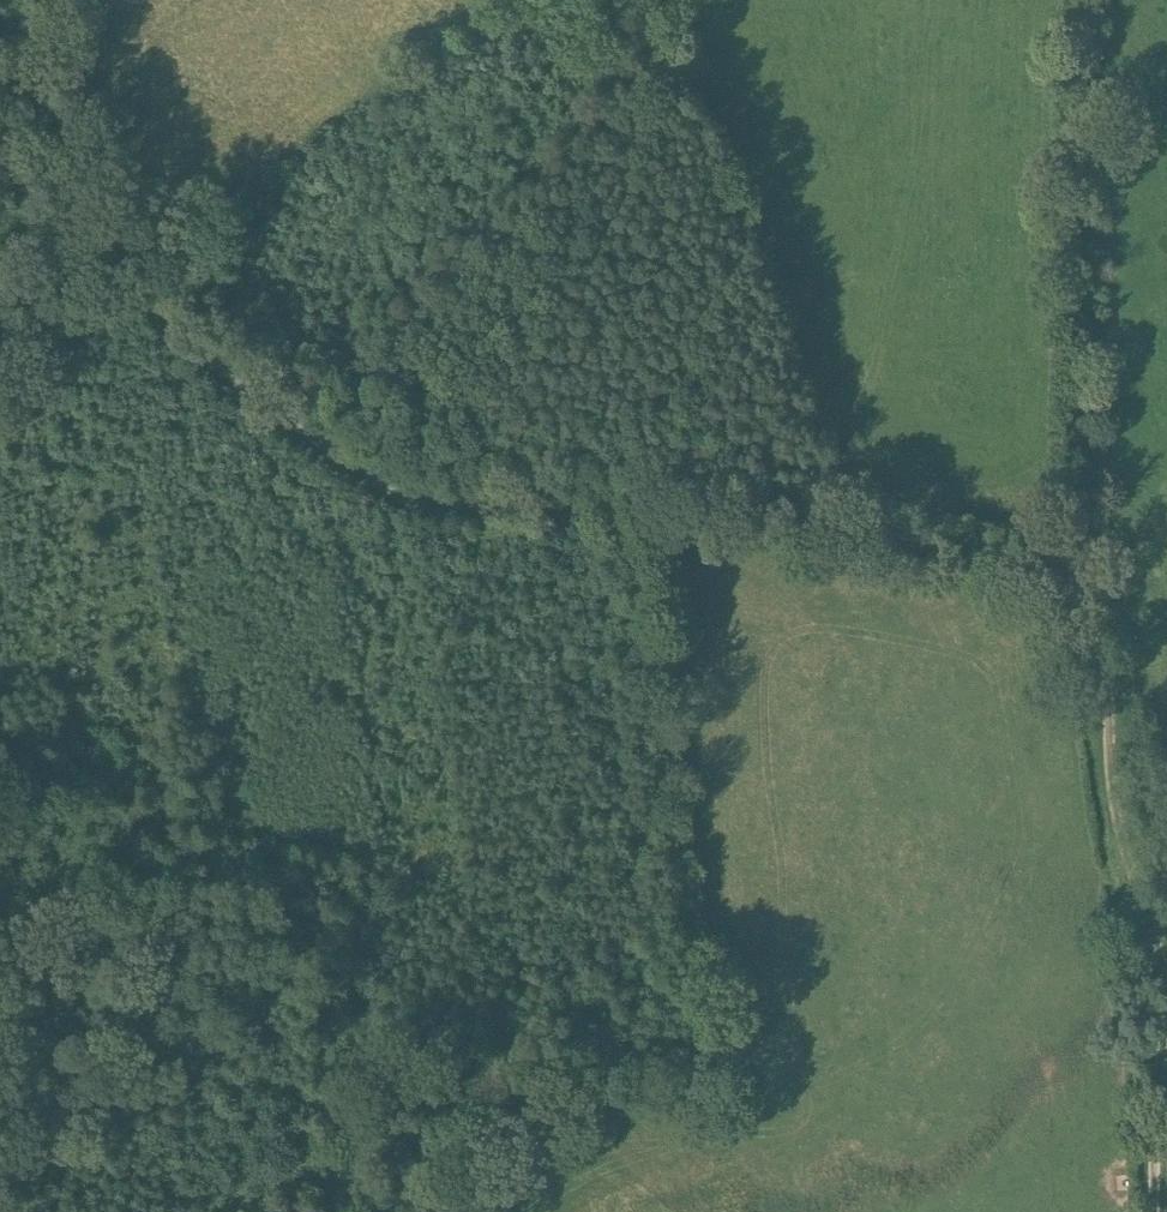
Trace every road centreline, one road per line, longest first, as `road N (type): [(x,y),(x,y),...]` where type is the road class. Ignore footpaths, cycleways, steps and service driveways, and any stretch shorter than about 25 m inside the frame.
road 1 (track): [(0,42),(77,158),(157,312),(194,355),(384,489),(482,509),(697,496),(759,504),(1072,588)]
road 2 (track): [(1072,588),(1099,620),(1120,834),(1164,986),(1155,1211)]

